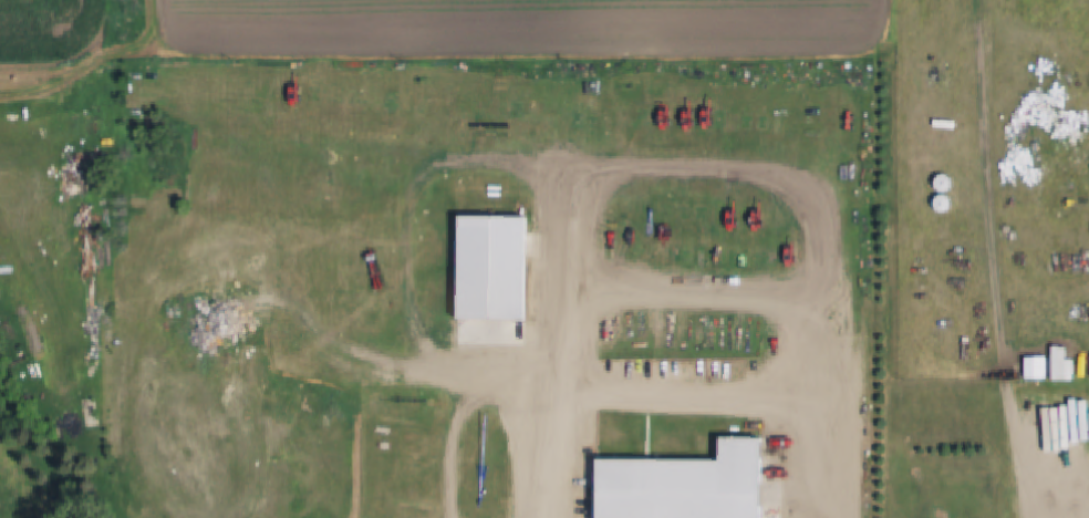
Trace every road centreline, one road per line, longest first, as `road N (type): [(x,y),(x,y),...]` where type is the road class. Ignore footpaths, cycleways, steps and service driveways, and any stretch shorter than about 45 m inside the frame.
road 1 (track): [(1000,0),(989,80),(993,188),(1005,372),(1017,421)]

